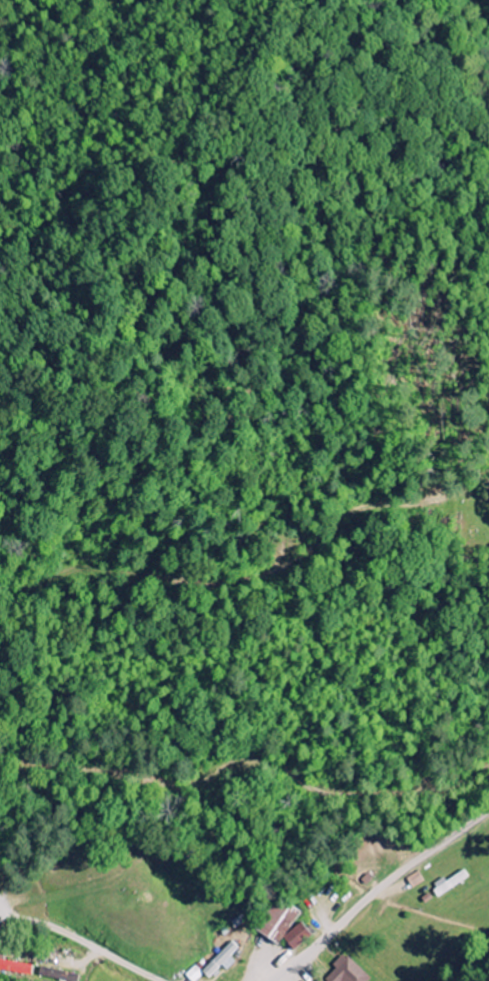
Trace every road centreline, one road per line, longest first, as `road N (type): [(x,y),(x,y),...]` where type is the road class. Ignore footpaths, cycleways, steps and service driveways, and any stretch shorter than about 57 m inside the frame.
road 1 (residential): [(267,980),(488,810)]
road 2 (residential): [(160,980),(65,933),(12,917),(2,905)]

